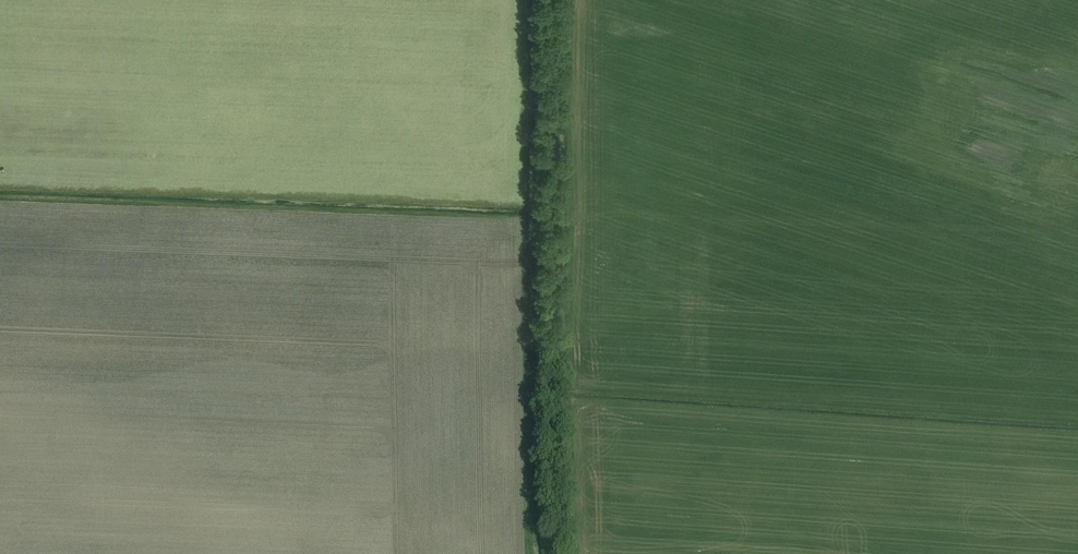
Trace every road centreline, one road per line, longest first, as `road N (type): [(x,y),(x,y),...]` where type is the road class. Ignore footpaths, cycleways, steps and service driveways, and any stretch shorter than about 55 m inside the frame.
road 1 (unclassified): [(559,553),(552,0)]

